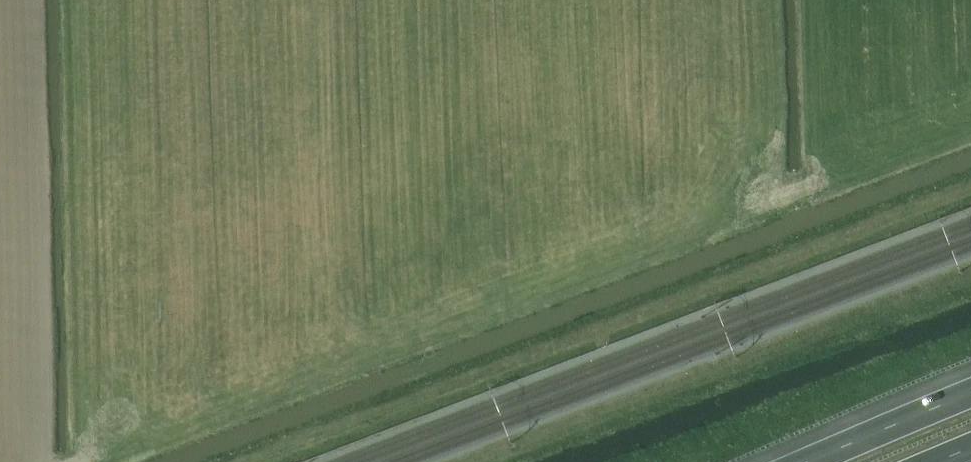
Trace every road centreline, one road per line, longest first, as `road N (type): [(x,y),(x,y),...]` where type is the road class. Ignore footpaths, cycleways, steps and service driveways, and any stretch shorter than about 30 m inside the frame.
road 1 (motorway): [(970,392),(805,461)]

